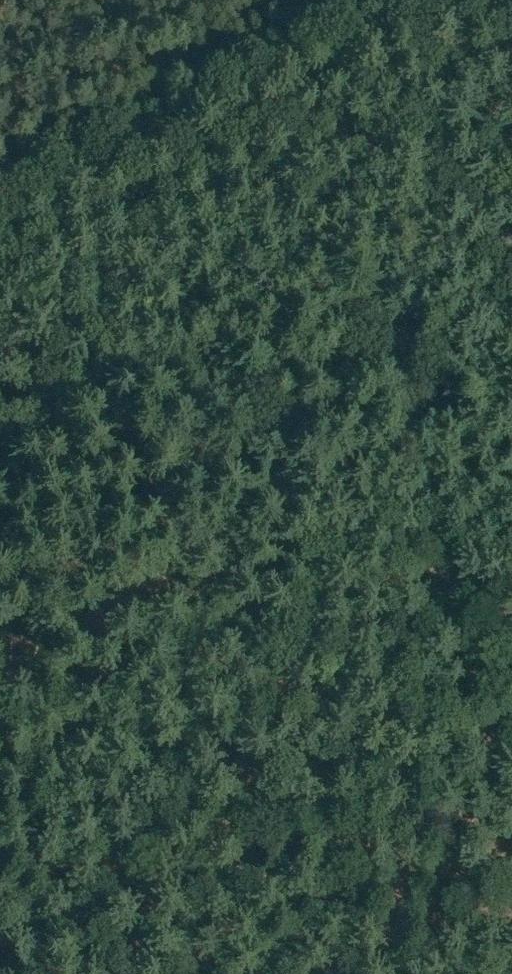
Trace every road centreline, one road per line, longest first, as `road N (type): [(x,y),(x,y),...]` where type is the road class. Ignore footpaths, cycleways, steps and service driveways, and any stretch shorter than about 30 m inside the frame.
road 1 (track): [(72,973),(511,795)]
road 2 (track): [(0,199),(394,0)]

